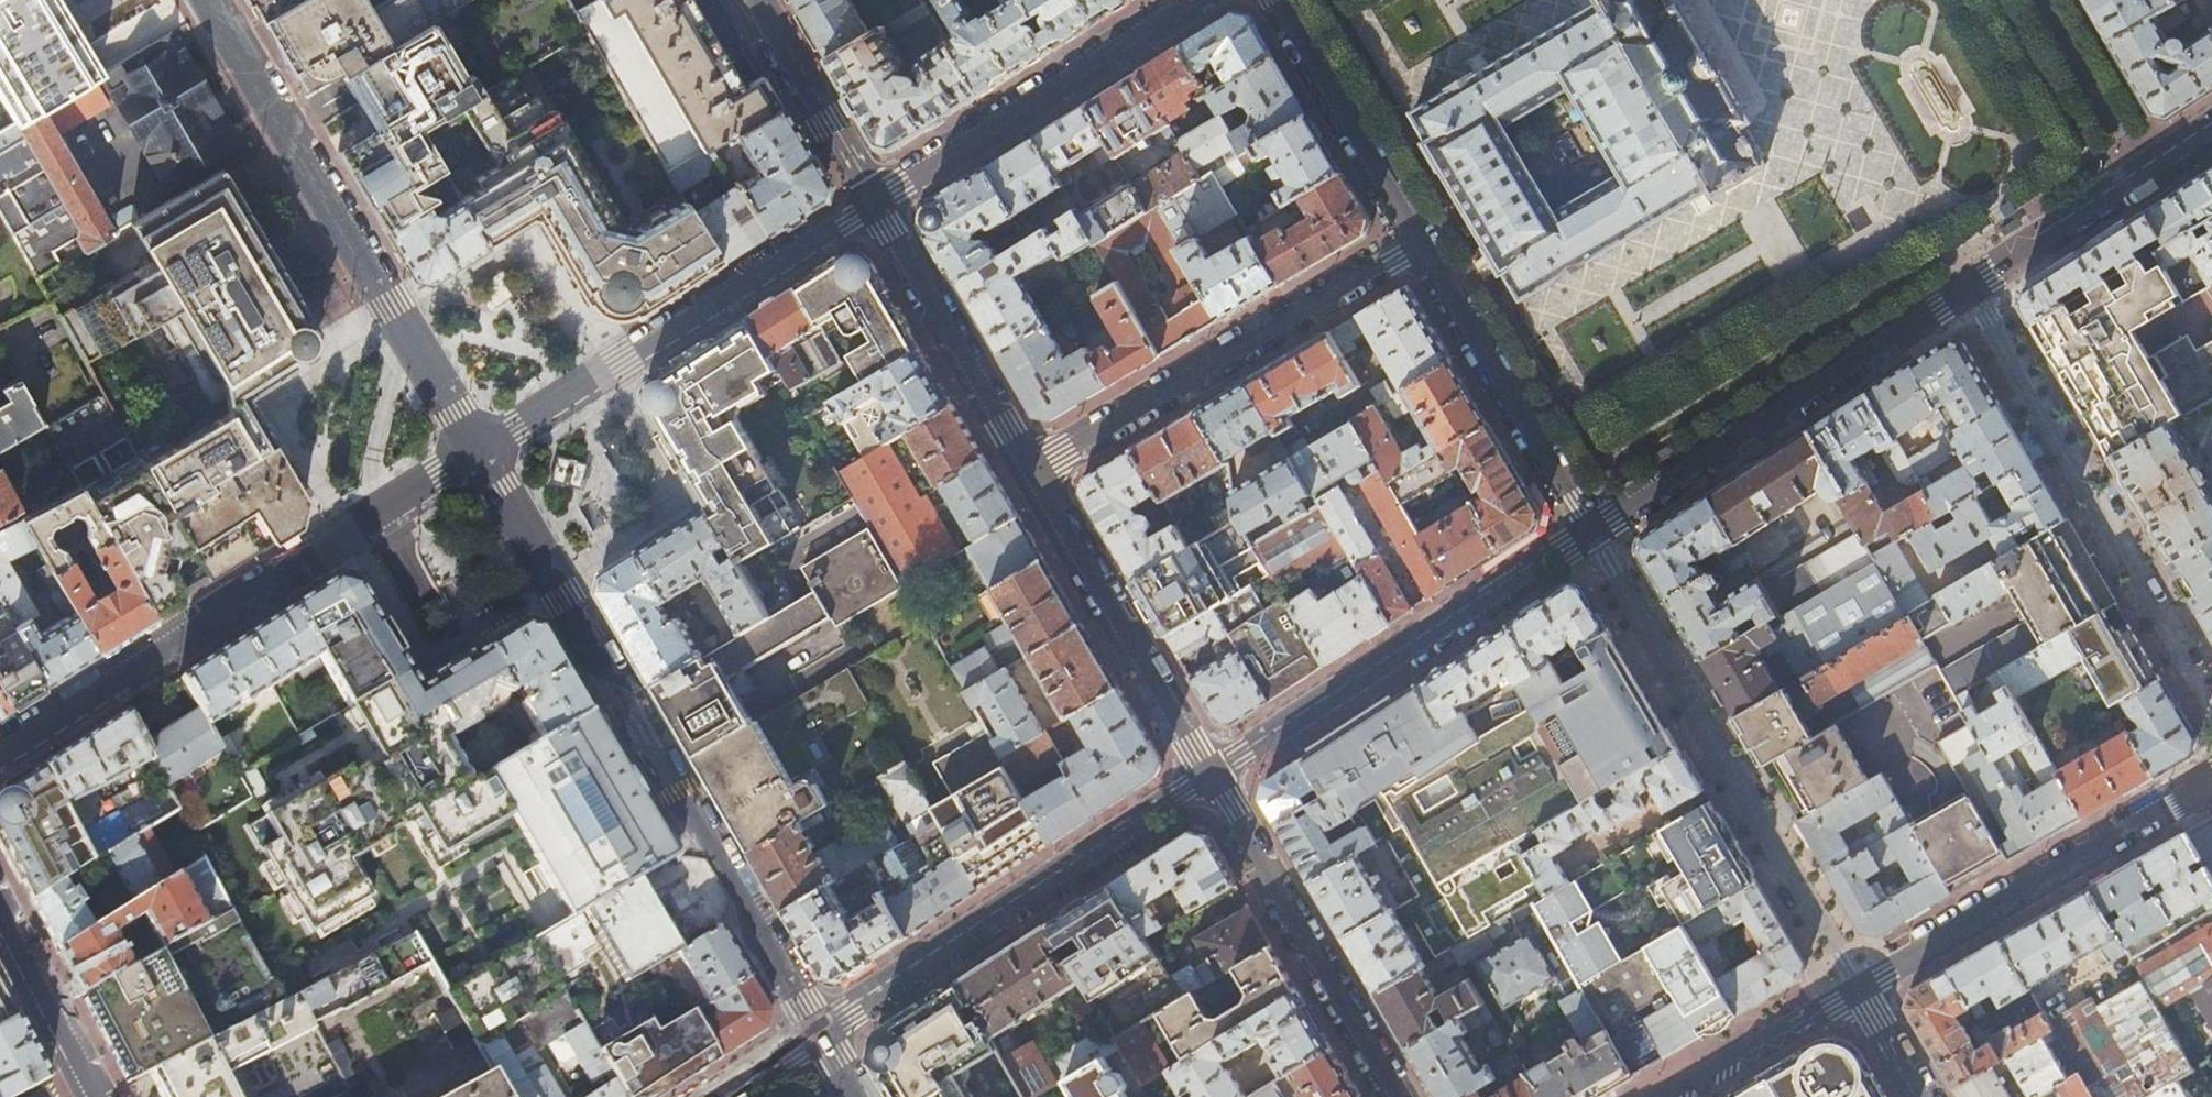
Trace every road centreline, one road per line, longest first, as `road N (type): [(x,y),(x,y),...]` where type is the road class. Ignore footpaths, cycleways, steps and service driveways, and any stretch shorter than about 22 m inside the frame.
road 1 (secondary): [(477,453),(820,1035)]
road 2 (residential): [(0,755),(477,453)]
road 3 (secondary): [(209,0),(477,453)]
road 4 (residential): [(1853,987),(1594,530)]
road 5 (residential): [(1969,288),(2211,704)]
road 6 (residential): [(1215,777),(820,1035)]
road 7 (residential): [(477,453),(874,203)]
road 8 (residential): [(1594,530),(1215,777)]
road 9 (residential): [(1034,473),(1420,241)]
road 10 (residential): [(1969,288),(1594,530)]
road 11 (residential): [(1853,987),(2211,780)]
road 12 (residential): [(874,203),(1195,0)]
road 13 (residential): [(1215,777),(1398,1096)]
road 14 (residential): [(1034,473),(1215,777)]
road 15 (residential): [(1594,530),(1420,241)]
road 16 (residential): [(874,203),(1034,473)]
road 17 (residential): [(2211,131),(1969,288)]
road 18 (residential): [(1420,241),(1278,0)]
road 19 (residential): [(751,0),(874,203)]
road 20 (residential): [(1665,1096),(1853,987)]
road 21 (residential): [(0,916),(95,1096)]
road 22 (residential): [(1916,1096),(1853,987)]

